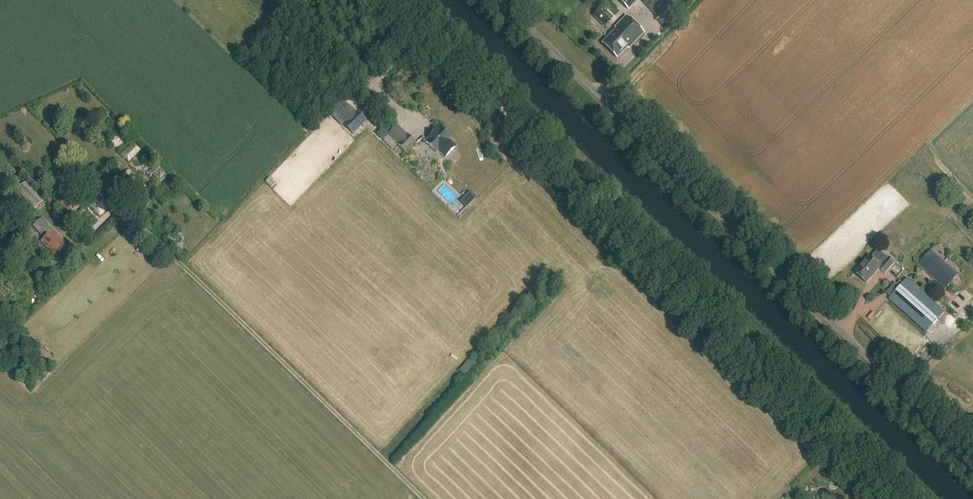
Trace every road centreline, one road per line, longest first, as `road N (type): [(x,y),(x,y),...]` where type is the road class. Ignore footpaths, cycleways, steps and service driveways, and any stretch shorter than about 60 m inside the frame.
road 1 (track): [(391,0),(897,498)]
road 2 (unclassified): [(972,462),(502,0)]
road 3 (track): [(425,498),(95,181)]

